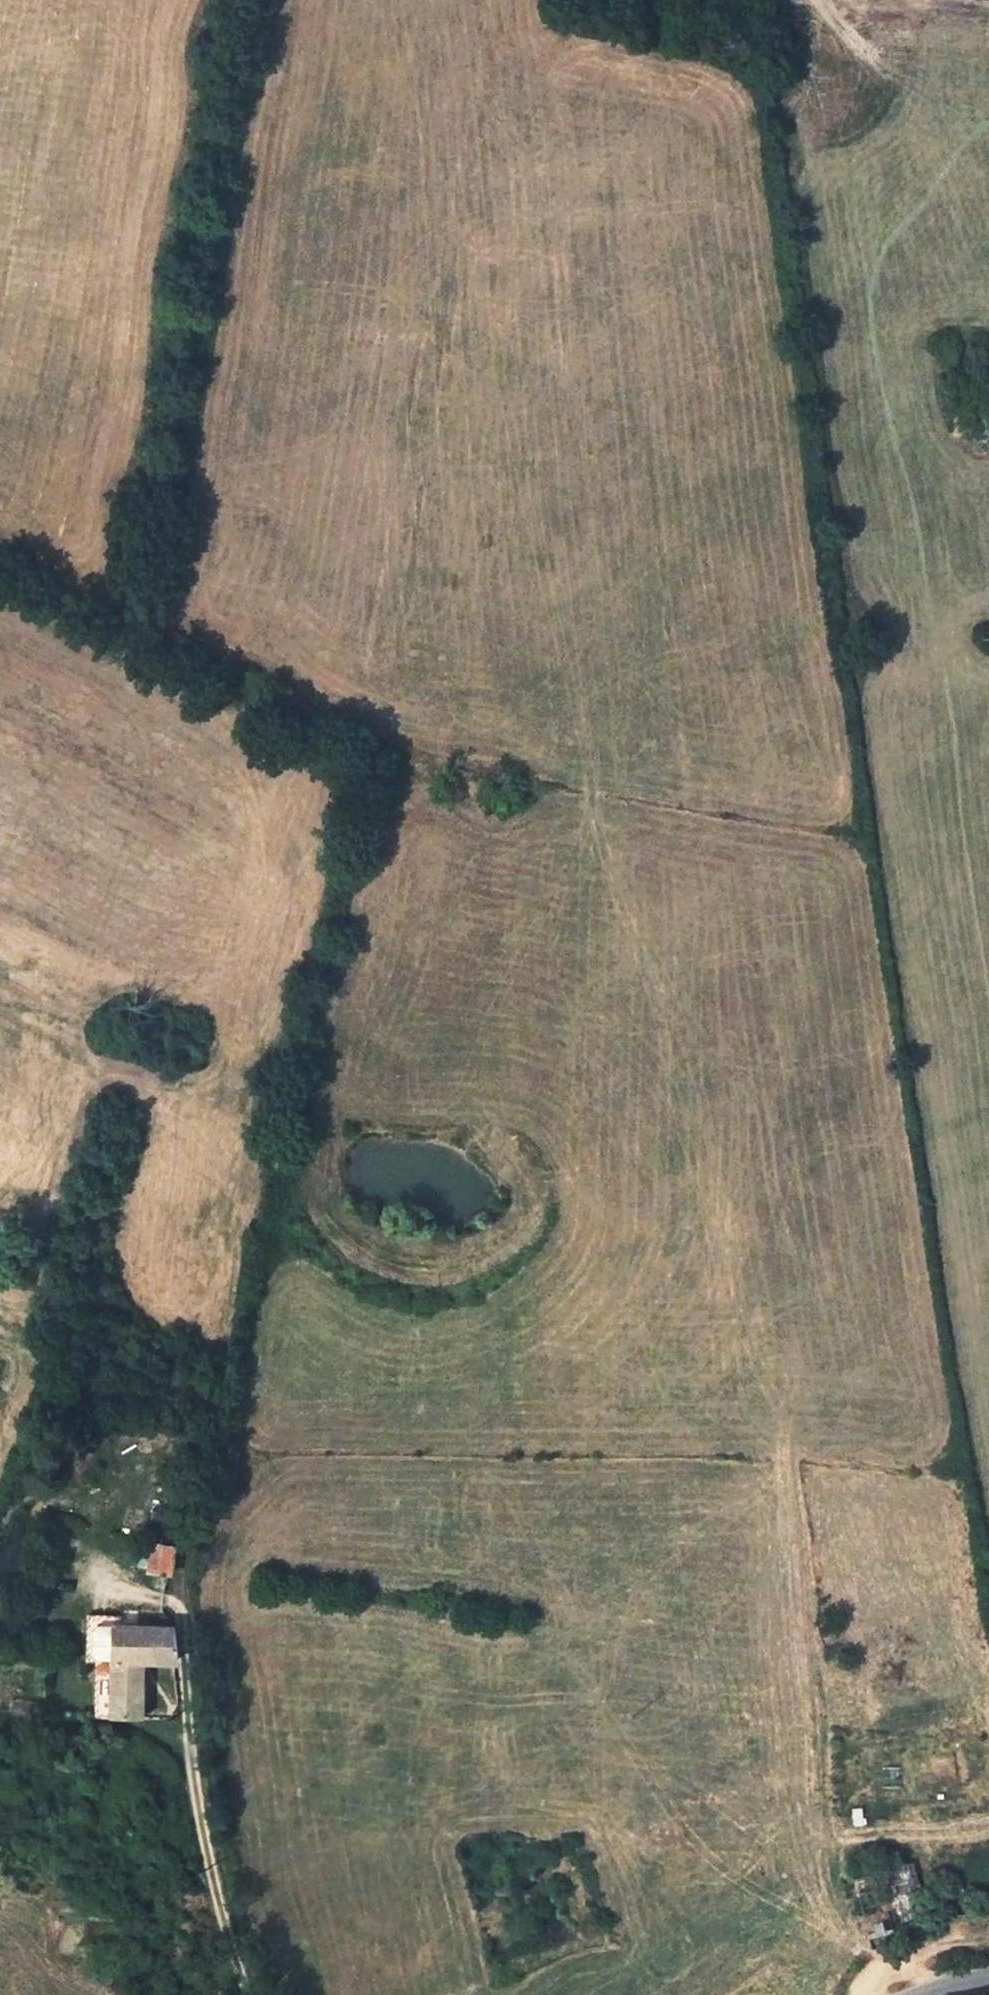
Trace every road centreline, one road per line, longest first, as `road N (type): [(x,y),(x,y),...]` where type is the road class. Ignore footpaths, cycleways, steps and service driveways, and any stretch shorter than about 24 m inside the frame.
road 1 (track): [(182,1619),(206,1852),(247,1994)]

